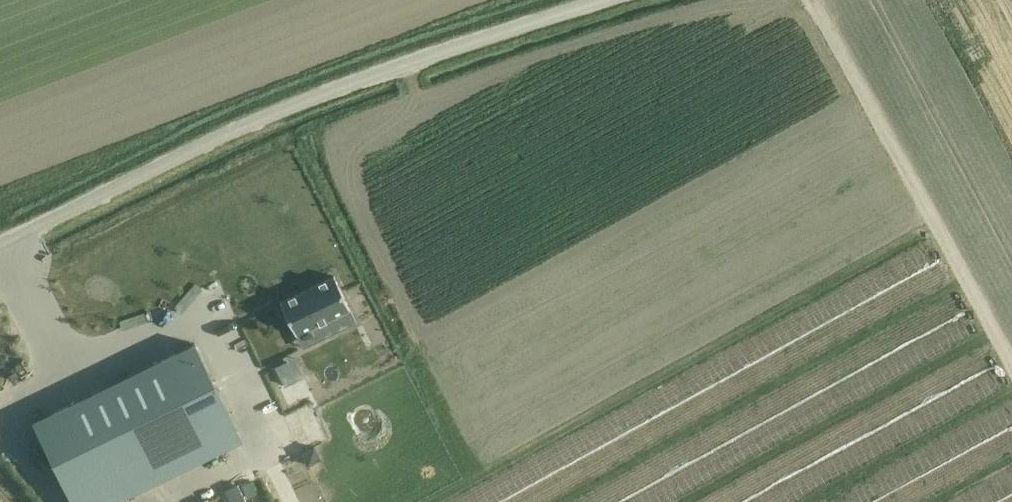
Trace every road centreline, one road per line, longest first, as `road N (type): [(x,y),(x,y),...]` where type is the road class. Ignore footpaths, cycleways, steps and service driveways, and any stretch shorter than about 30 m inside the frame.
road 1 (unclassified): [(603,0),(326,95),(0,252)]
road 2 (track): [(811,0),(1011,376)]

